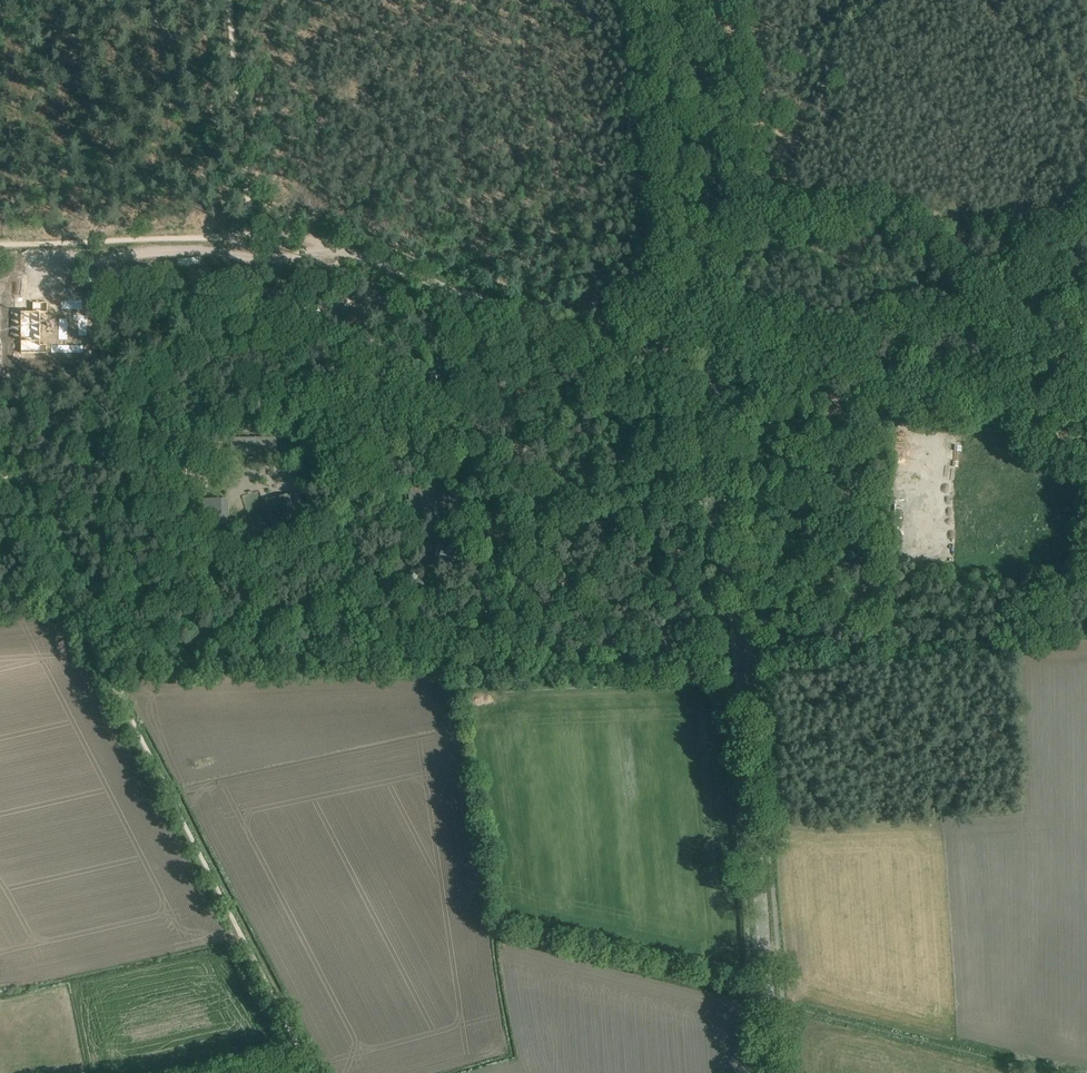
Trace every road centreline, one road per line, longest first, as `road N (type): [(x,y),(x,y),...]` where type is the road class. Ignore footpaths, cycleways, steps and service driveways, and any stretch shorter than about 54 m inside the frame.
road 1 (unclassified): [(775,1072),(684,0)]
road 2 (track): [(0,247),(248,238)]
road 3 (track): [(380,264),(536,318)]

